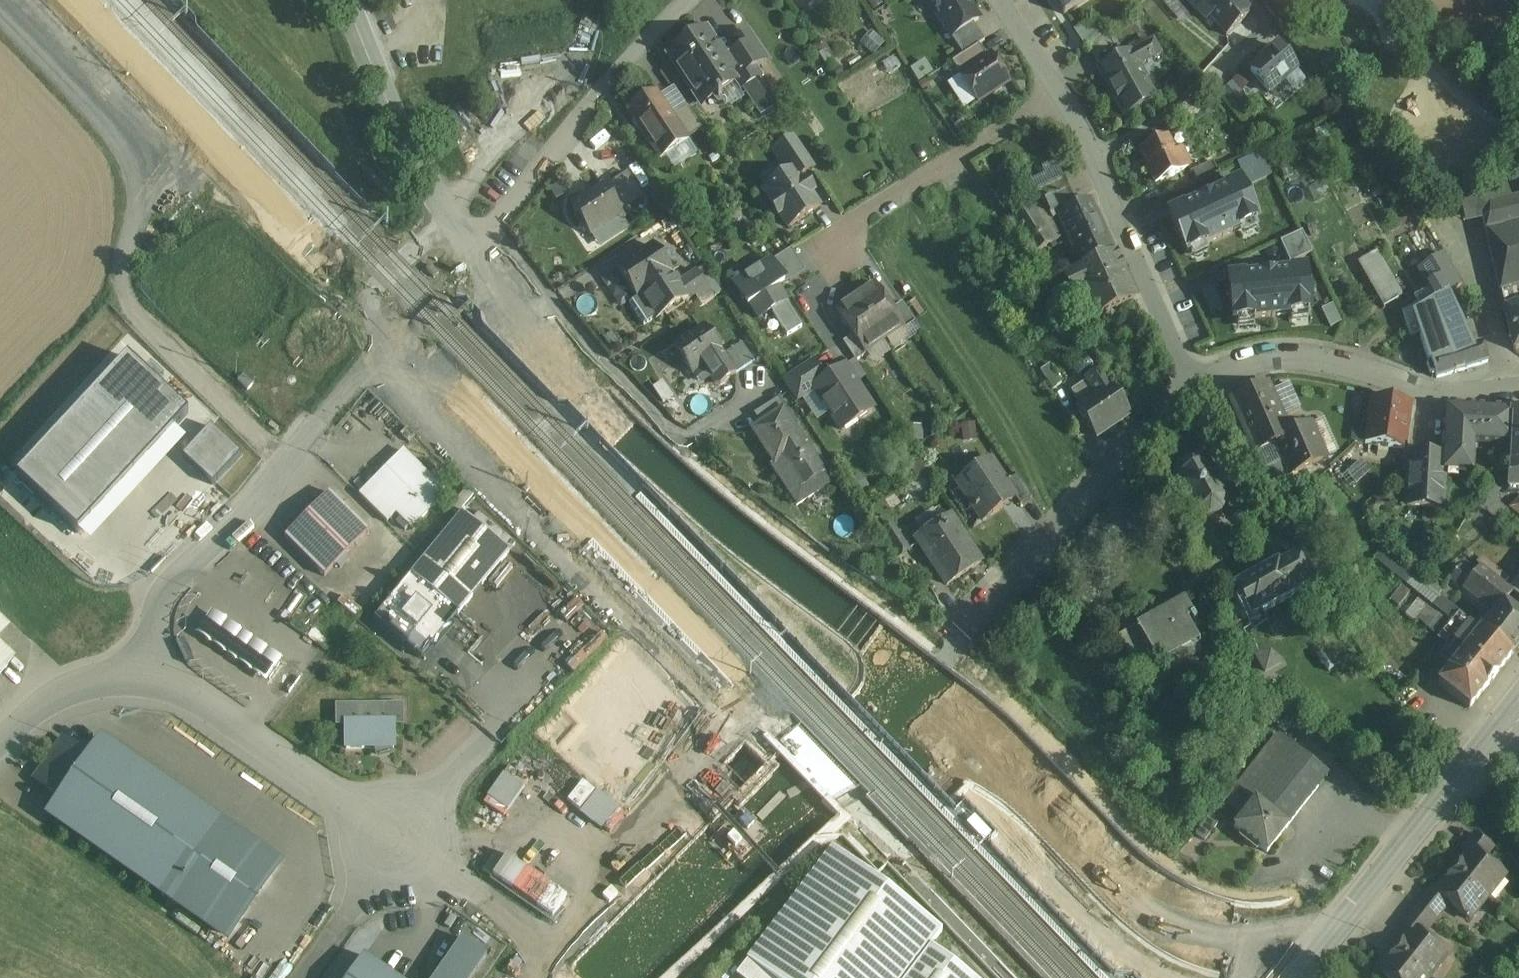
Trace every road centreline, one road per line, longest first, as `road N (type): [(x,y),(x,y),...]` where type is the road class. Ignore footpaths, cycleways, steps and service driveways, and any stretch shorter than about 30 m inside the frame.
road 1 (secondary): [(473,250),(590,395),(962,736)]
road 2 (unclassified): [(140,681),(163,595),(376,361),(383,332),(374,299)]
road 3 (secondary): [(962,736),(1149,906),(1207,932),(1269,945),(1334,931)]
road 4 (secondary): [(636,977),(876,730),(917,726),(962,736)]
road 5 (residential): [(955,641),(1110,461),(1195,387)]
road 6 (residential): [(1195,387),(1285,359),(1352,368),(1433,393),(1518,388)]
road 7 (residential): [(473,250),(680,0)]
road 8 (residential): [(1195,387),(1058,94)]
road 9 (unclassified): [(140,681),(185,692),(396,840)]
road 10 (secondary): [(1334,931),(1505,719)]
road 11 (residential): [(838,249),(864,213),(1058,94)]
road 12 (secondary): [(347,0),(421,166),(453,218)]
road 13 (unclassified): [(396,840),(303,977)]
road 14 (unclassified): [(0,746),(45,701),(106,682),(140,681)]
road 15 (unclassified): [(396,840),(492,734)]
road 16 (unclassified): [(500,915),(396,840)]

